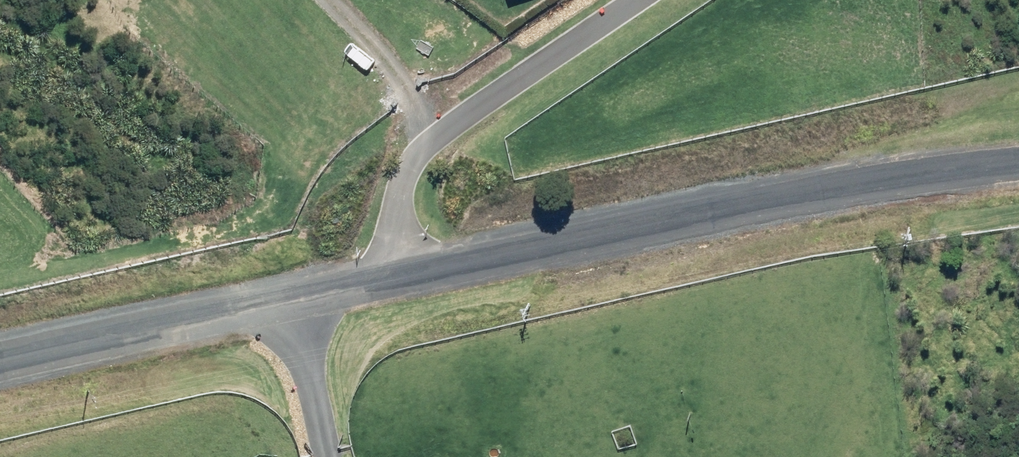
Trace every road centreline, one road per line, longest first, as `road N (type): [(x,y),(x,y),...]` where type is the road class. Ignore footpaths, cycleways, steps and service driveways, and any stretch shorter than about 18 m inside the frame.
road 1 (residential): [(1018,165),(859,183),(406,279)]
road 2 (residential): [(406,279),(0,364)]
road 3 (residential): [(406,279),(395,202),(425,146),(635,0)]

